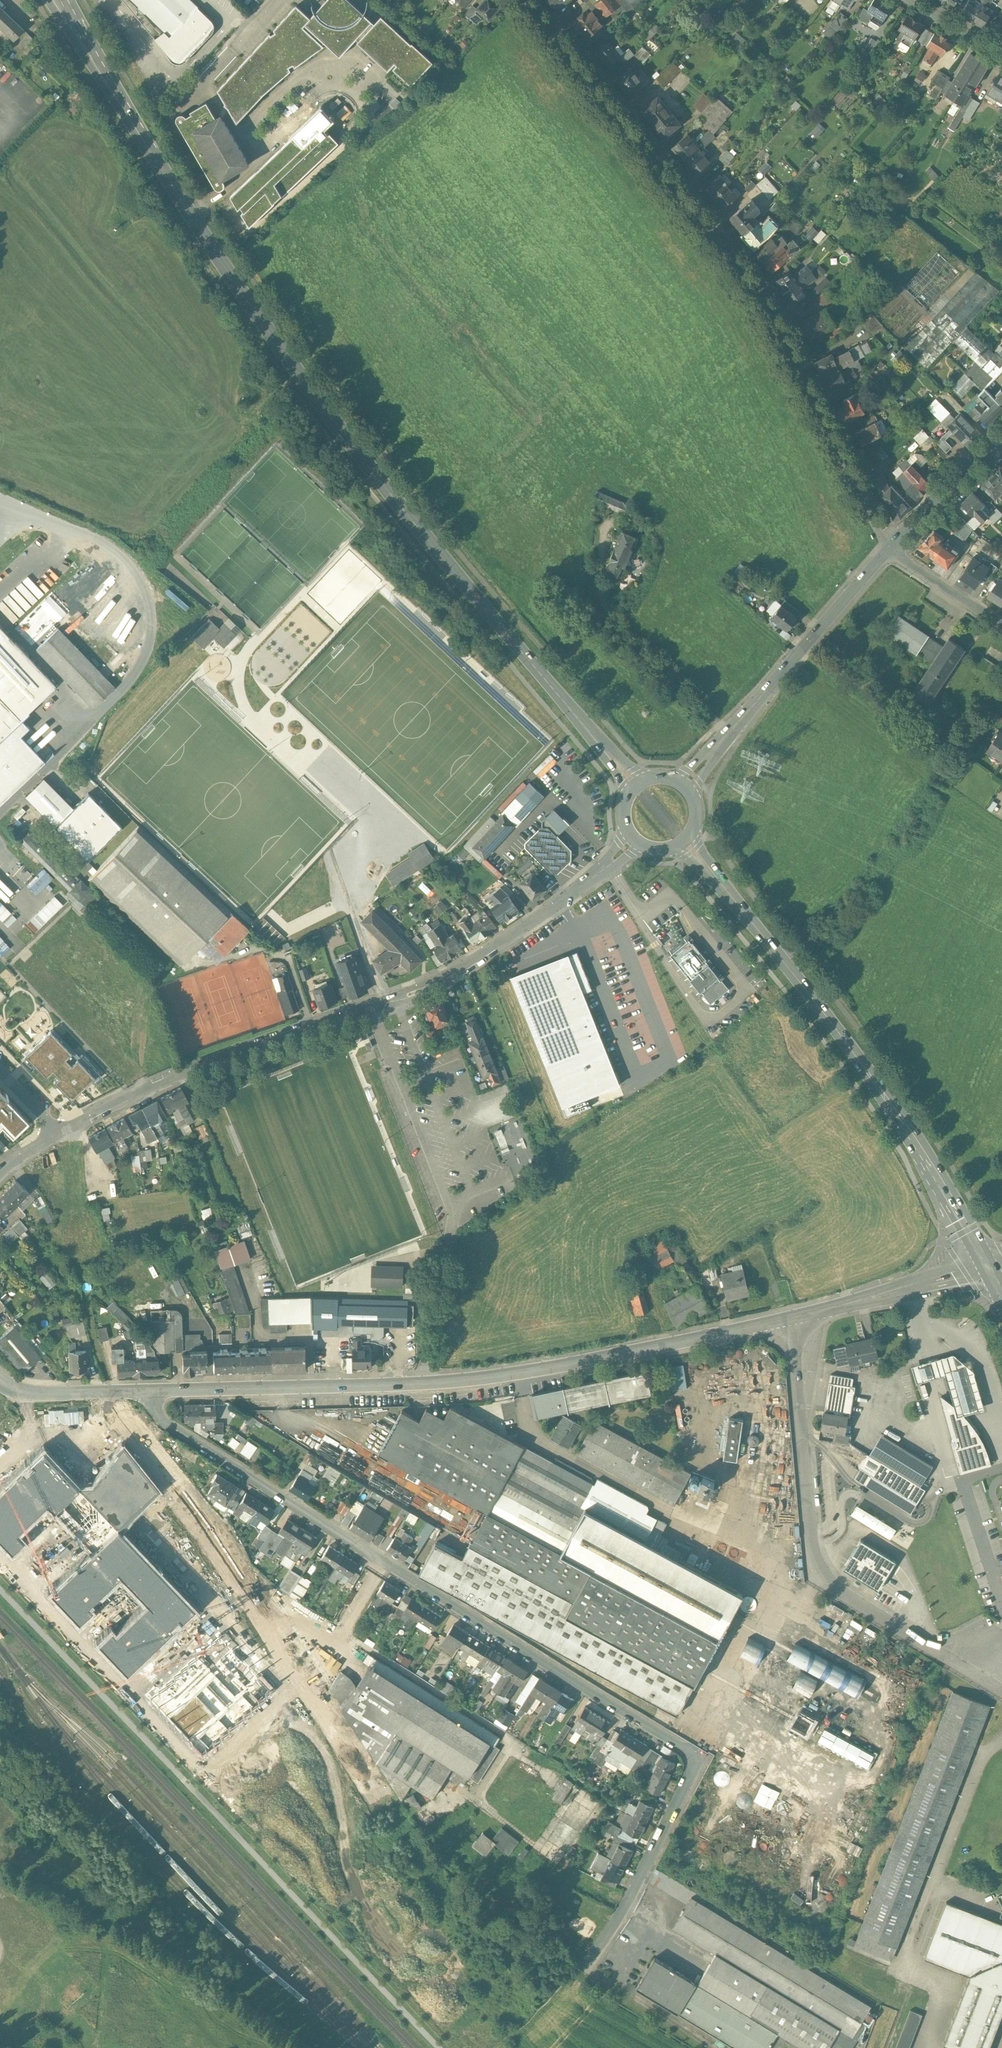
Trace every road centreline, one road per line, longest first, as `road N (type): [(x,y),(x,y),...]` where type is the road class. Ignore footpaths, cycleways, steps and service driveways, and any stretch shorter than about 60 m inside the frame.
road 1 (primary): [(65,0),(313,393),(635,785)]
road 2 (residential): [(142,1392),(384,1562),(692,1749),(659,1841),(606,1937)]
road 3 (residential): [(526,0),(741,267),(889,546)]
road 4 (residential): [(142,1392),(517,1373),(788,1317)]
road 5 (residential): [(65,1130),(193,1065),(456,965),(561,900),(633,839)]
road 6 (primary): [(684,842),(844,1038),(990,1266)]
road 7 (residential): [(102,1393),(374,1806)]
road 8 (unclassified): [(788,1317),(815,1556),(870,1607),(920,1635),(996,1653)]
road 9 (tertiary): [(889,546),(686,785)]
road 10 (residential): [(788,1317),(990,1266)]
road 11 (tertiary): [(1001,435),(889,546)]
road 12 (residential): [(1001,624),(889,546)]

